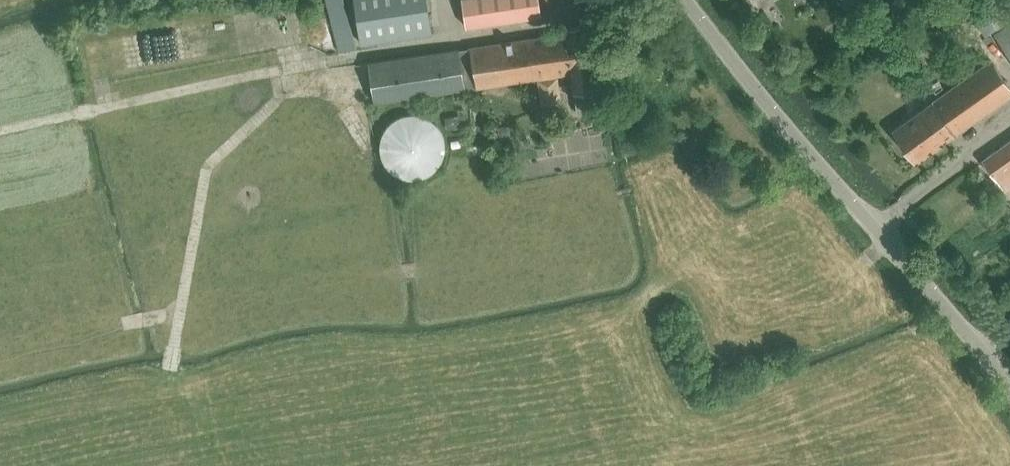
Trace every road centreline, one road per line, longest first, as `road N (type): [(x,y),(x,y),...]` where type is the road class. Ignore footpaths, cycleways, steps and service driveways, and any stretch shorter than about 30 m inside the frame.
road 1 (tertiary): [(1009,387),(685,0)]

